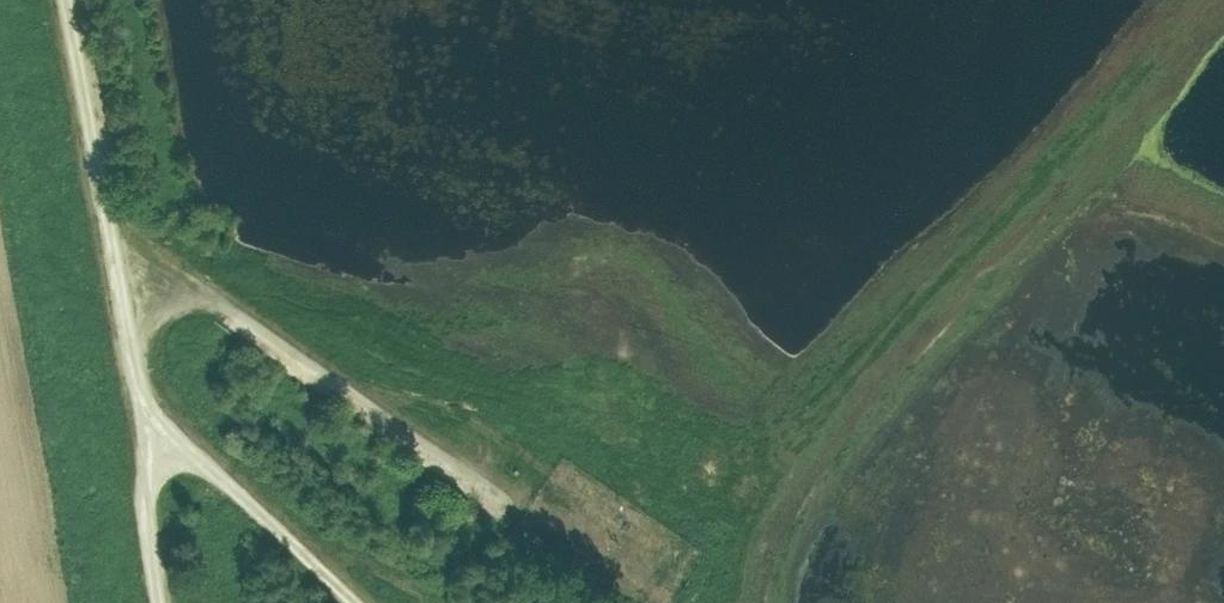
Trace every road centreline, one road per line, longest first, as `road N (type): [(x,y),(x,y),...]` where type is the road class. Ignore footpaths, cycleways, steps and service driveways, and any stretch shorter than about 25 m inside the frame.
road 1 (track): [(92,190),(229,302),(647,595)]
road 2 (track): [(59,0),(92,190),(148,423)]
road 3 (track): [(148,423),(347,602)]
road 4 (track): [(160,602),(138,488),(148,423)]

